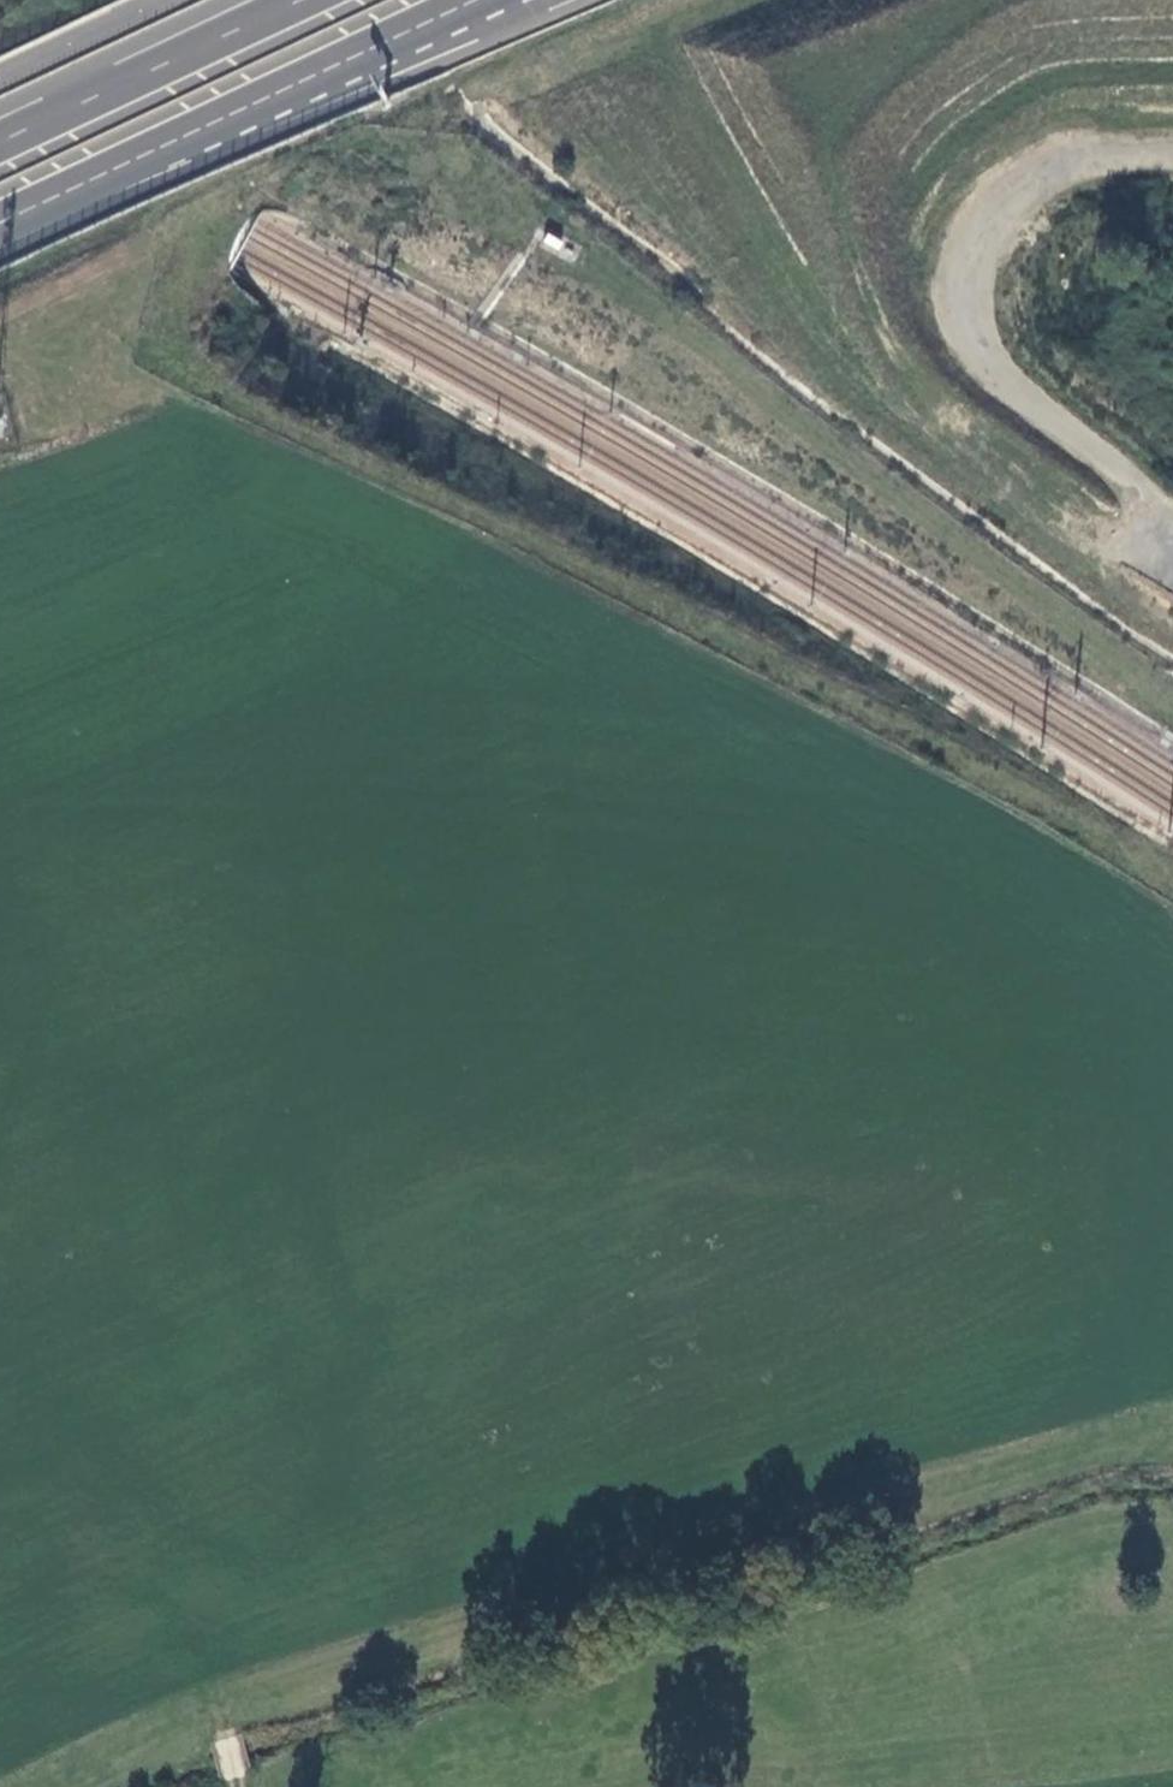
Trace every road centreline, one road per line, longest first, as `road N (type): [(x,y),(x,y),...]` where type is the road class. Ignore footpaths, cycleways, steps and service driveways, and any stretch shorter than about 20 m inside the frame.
road 1 (trunk): [(0,222),(475,0)]
road 2 (trunk): [(301,0),(0,141)]
road 3 (unclassified): [(155,0),(0,72)]

